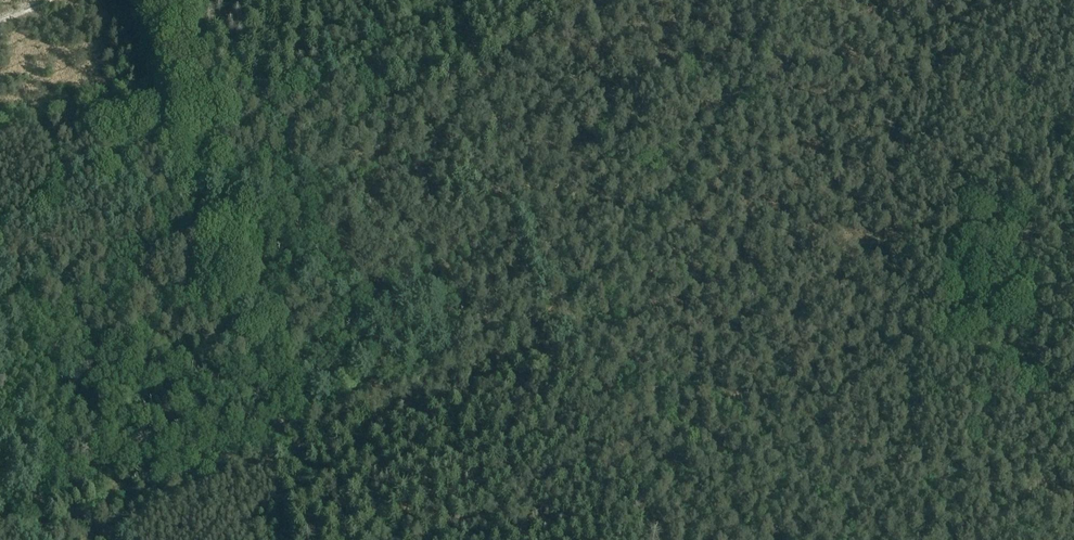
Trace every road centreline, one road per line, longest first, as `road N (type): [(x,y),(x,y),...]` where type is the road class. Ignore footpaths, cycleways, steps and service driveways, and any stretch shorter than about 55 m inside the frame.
road 1 (track): [(289,438),(172,0)]
road 2 (track): [(566,295),(446,0)]
road 3 (track): [(566,295),(289,438)]
road 4 (track): [(604,385),(644,385),(715,406),(858,539)]
road 5 (track): [(289,438),(47,539)]
road 6 (track): [(665,539),(604,385)]

